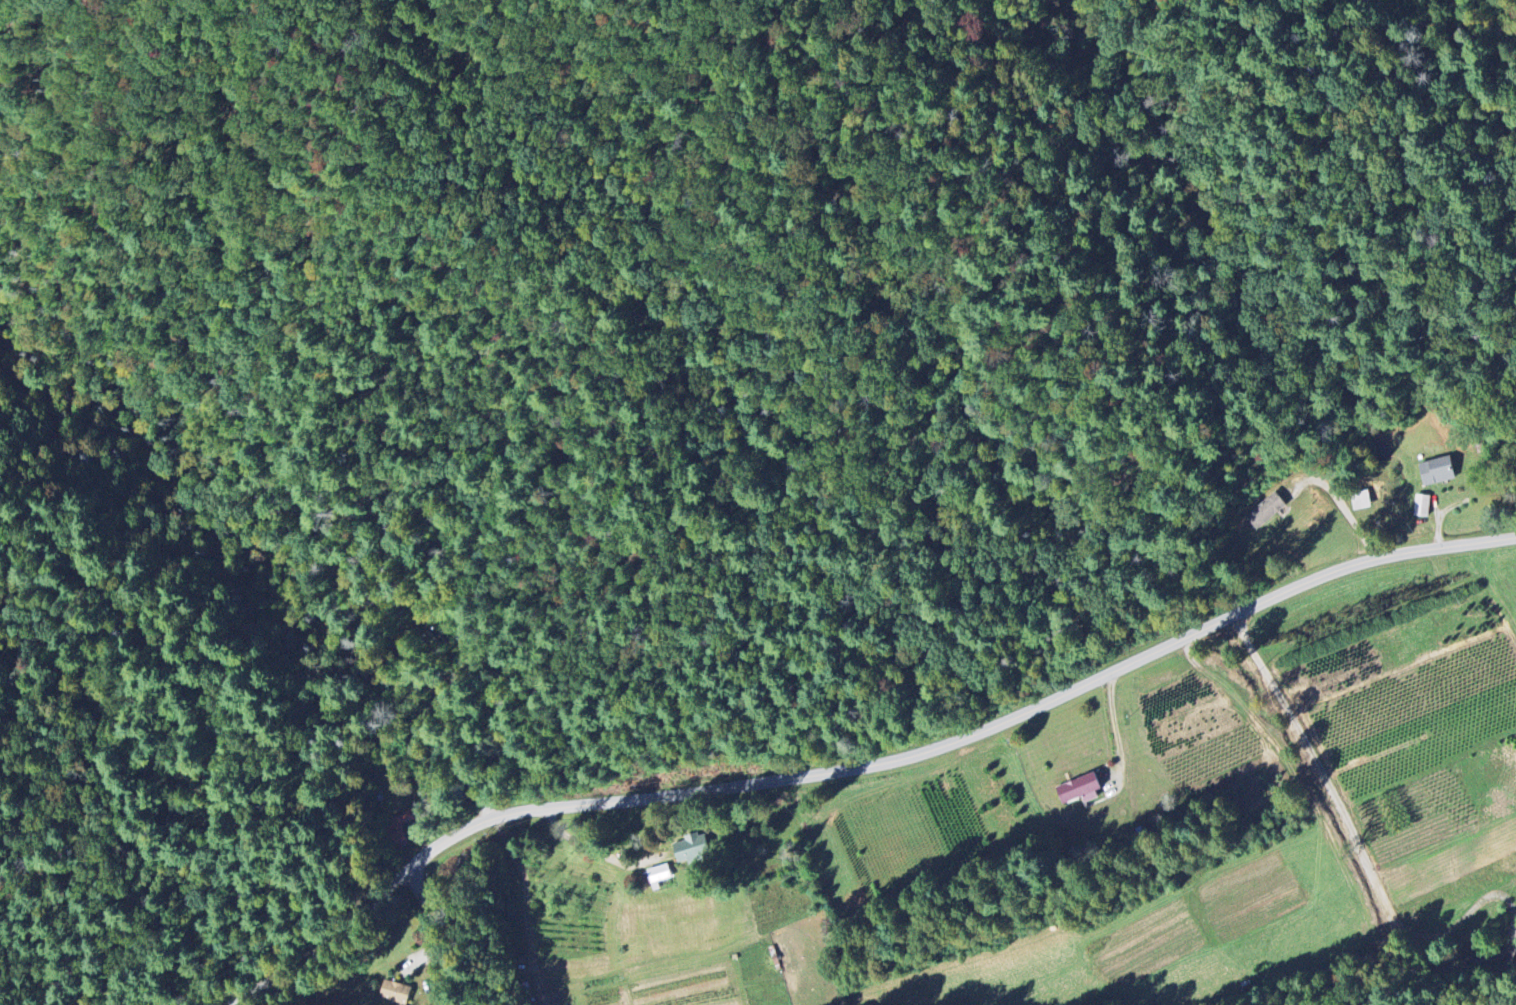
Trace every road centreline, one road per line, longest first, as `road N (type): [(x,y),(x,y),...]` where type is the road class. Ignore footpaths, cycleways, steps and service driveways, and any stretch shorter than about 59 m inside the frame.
road 1 (residential): [(388,891),(451,837),(505,814),(892,761),(1026,714),(1340,569),(1515,537)]
road 2 (residential): [(232,1004),(344,939),(388,891)]
road 3 (track): [(465,1004),(410,867)]

